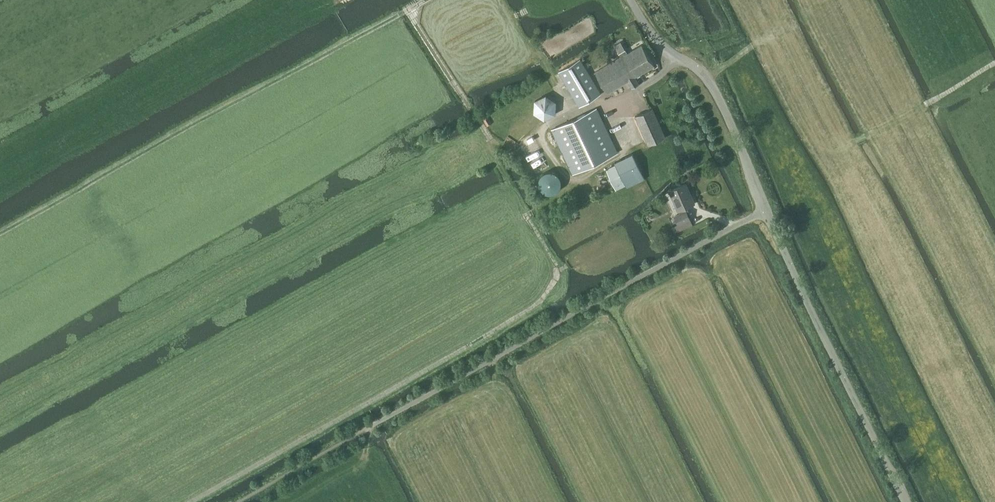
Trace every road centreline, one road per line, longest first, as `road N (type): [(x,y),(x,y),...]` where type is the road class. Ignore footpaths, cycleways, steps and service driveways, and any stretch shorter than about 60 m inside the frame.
road 1 (track): [(542,129),(570,179),(569,189),(526,217),(557,267),(542,300),(192,501)]
road 2 (unclassified): [(907,501),(723,105),(702,72),(654,37),(631,0)]
road 3 (track): [(425,0),(0,232)]
road 4 (track): [(273,0),(0,154)]

